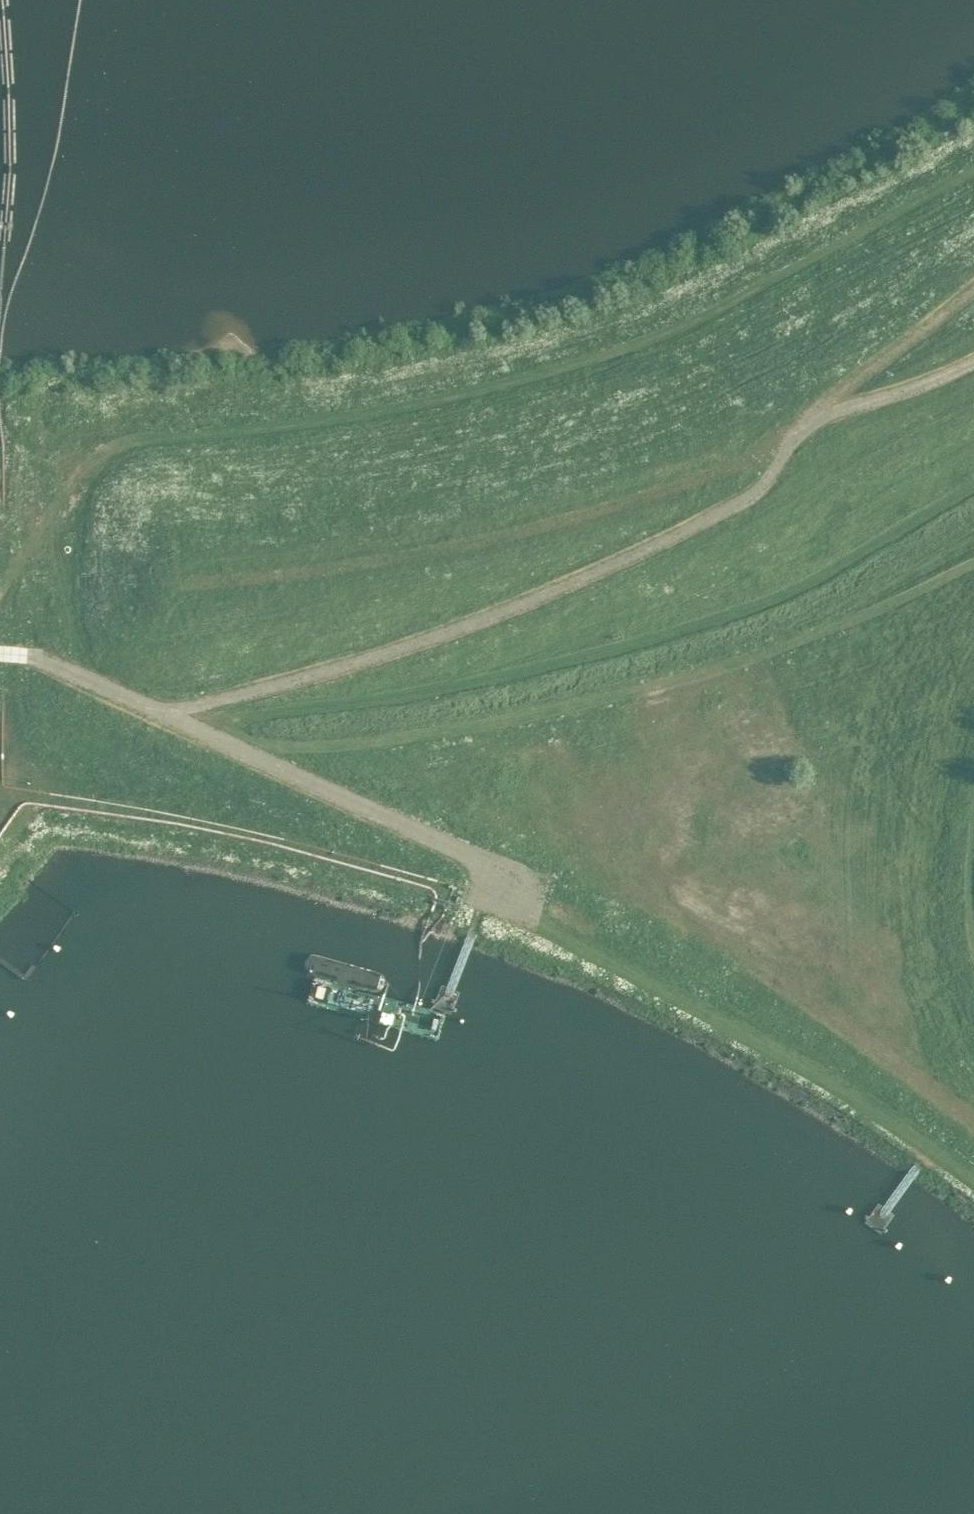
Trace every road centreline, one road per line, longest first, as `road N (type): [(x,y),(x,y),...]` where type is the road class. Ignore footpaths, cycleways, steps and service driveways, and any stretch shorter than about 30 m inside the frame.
road 1 (track): [(190,586),(445,553),(707,482),(798,441),(837,397),(973,289)]
road 2 (track): [(798,441),(750,500),(648,553),(504,613),(166,716)]
road 3 (unclassified): [(0,653),(34,656),(510,873),(504,906)]
road 4 (track): [(973,363),(810,430)]

